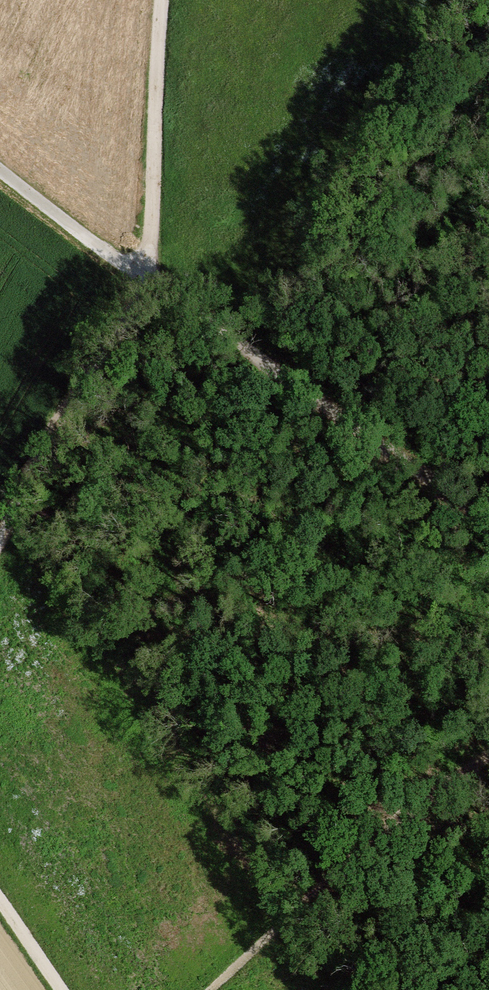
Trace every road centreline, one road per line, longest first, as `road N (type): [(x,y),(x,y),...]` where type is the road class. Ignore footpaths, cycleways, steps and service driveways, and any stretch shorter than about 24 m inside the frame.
road 1 (track): [(488,517),(151,285),(0,168)]
road 2 (track): [(161,0),(151,285),(0,537)]
road 3 (track): [(209,989),(488,749)]

